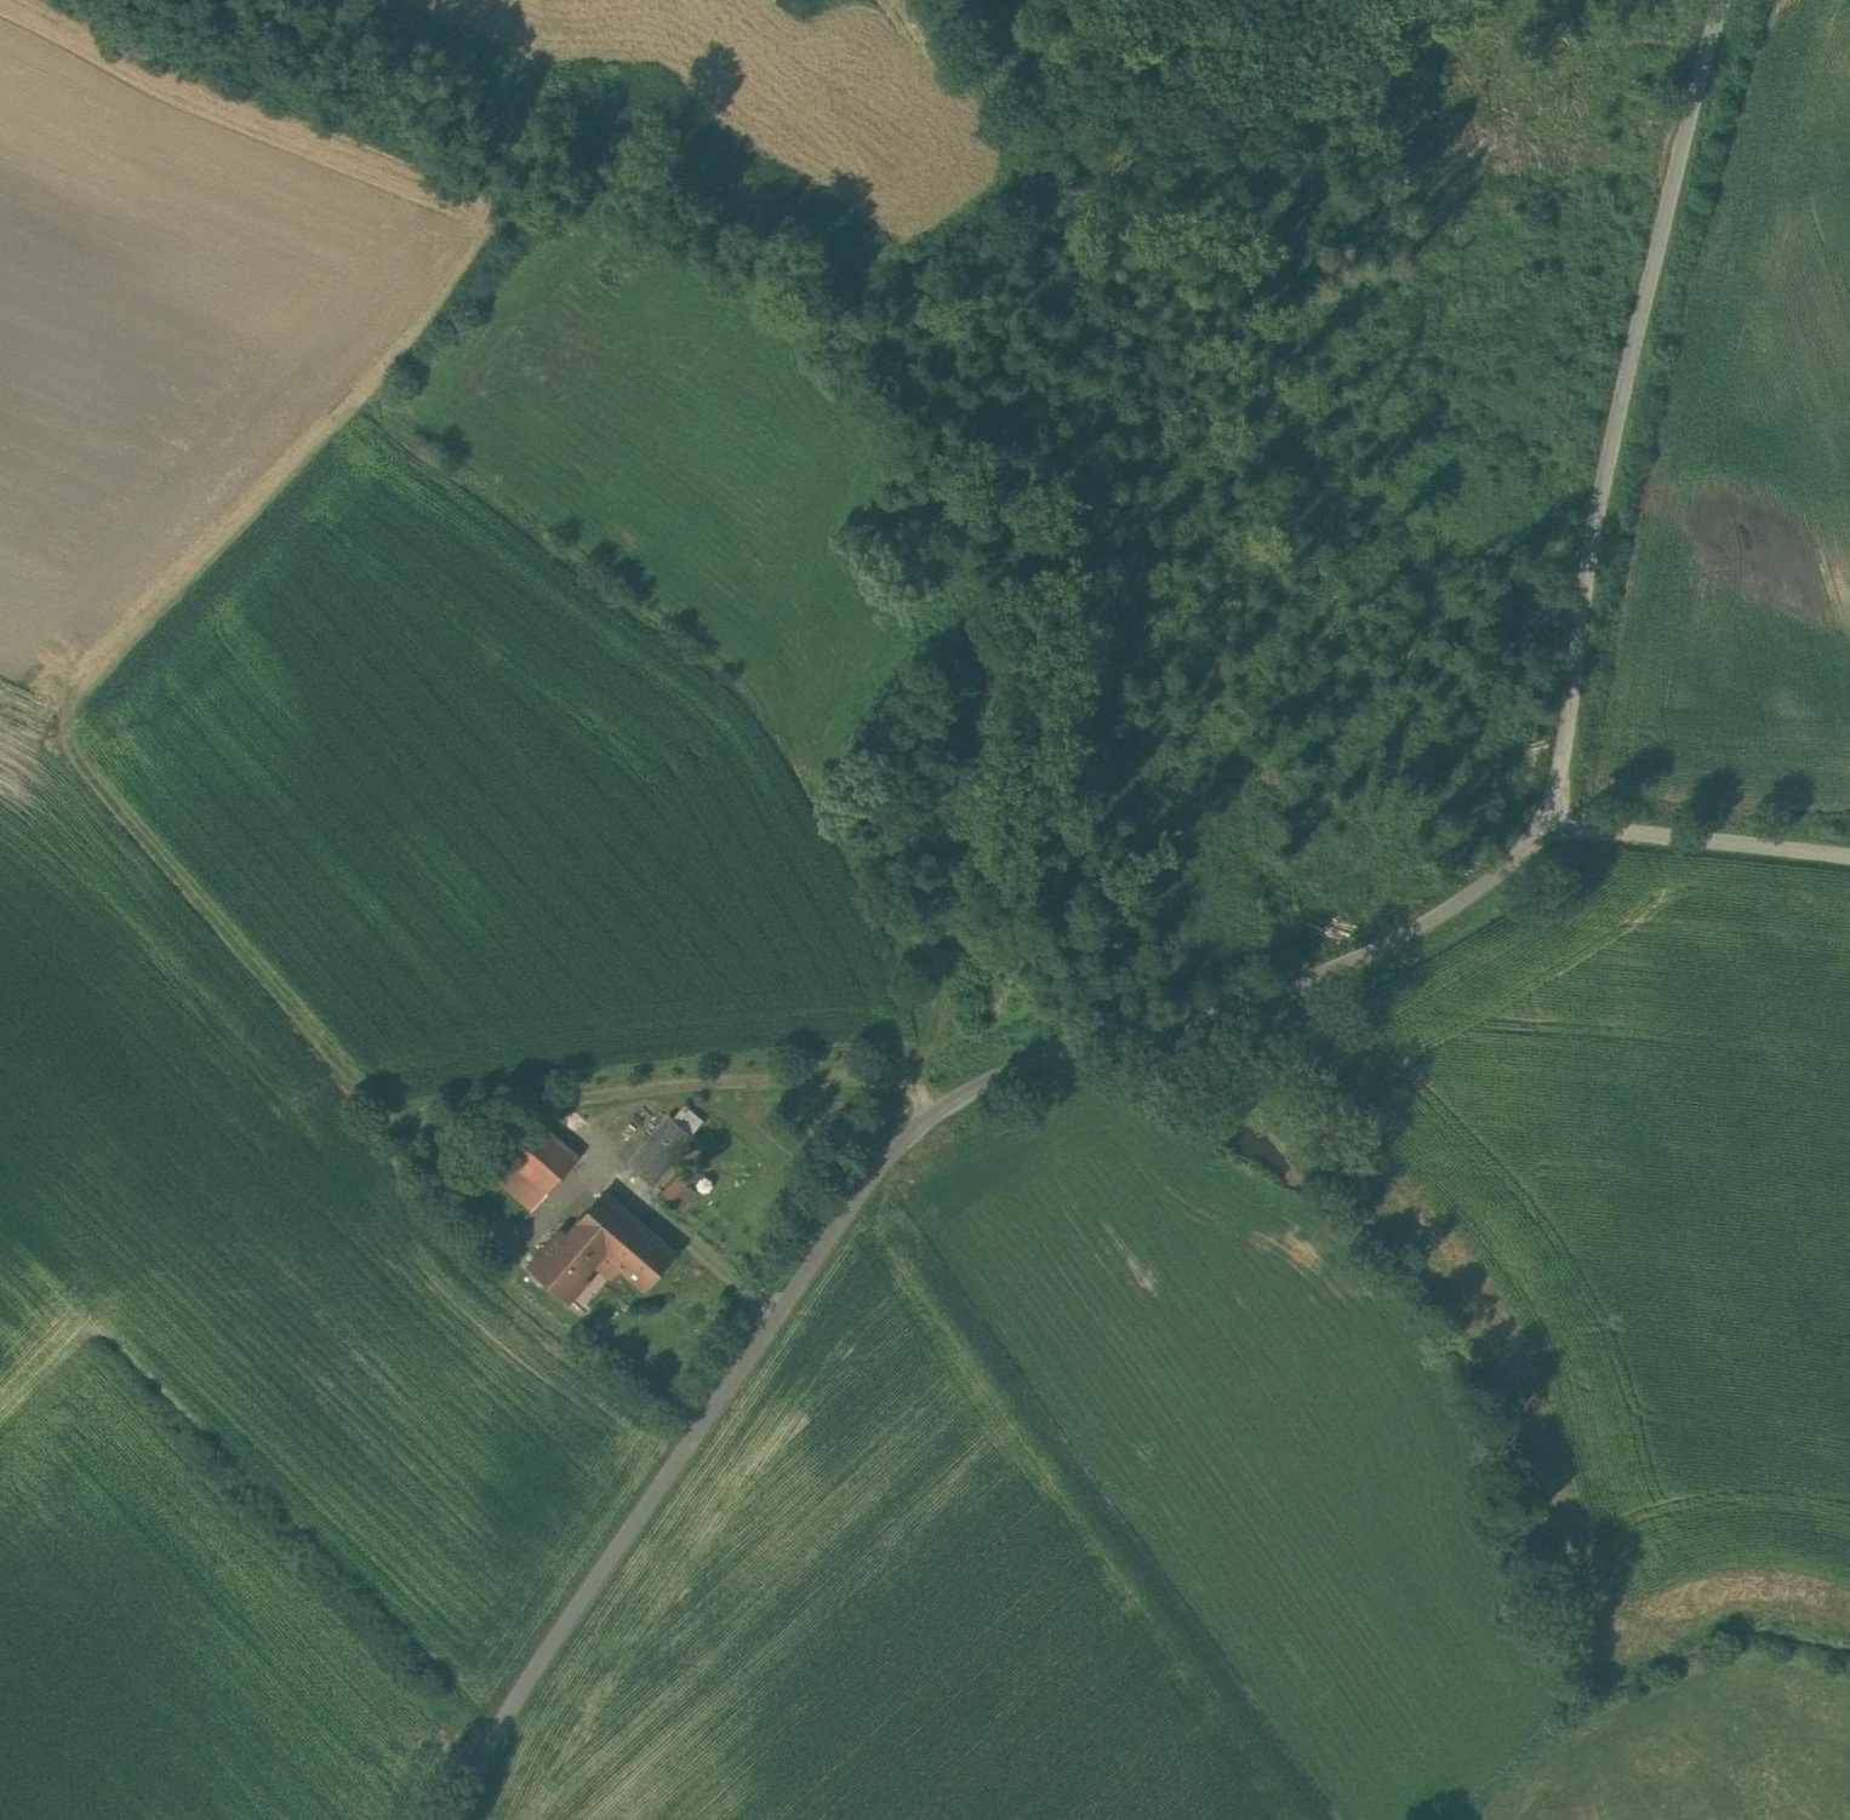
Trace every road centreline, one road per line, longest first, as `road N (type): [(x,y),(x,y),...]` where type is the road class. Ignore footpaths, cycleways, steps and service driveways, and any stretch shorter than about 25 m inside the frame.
road 1 (unclassified): [(1551,816),(1468,892),(1375,944),(1015,1067),(921,1120),(691,1437),(504,1721),(457,1819)]
road 2 (track): [(942,1106),(900,1069),(644,1085),(396,1122),(73,763)]
road 3 (unclassified): [(1728,0),(1551,816)]
road 4 (unclassified): [(1551,816),(1849,852)]
road 5 (track): [(900,1069),(944,1018),(942,989),(886,918)]

